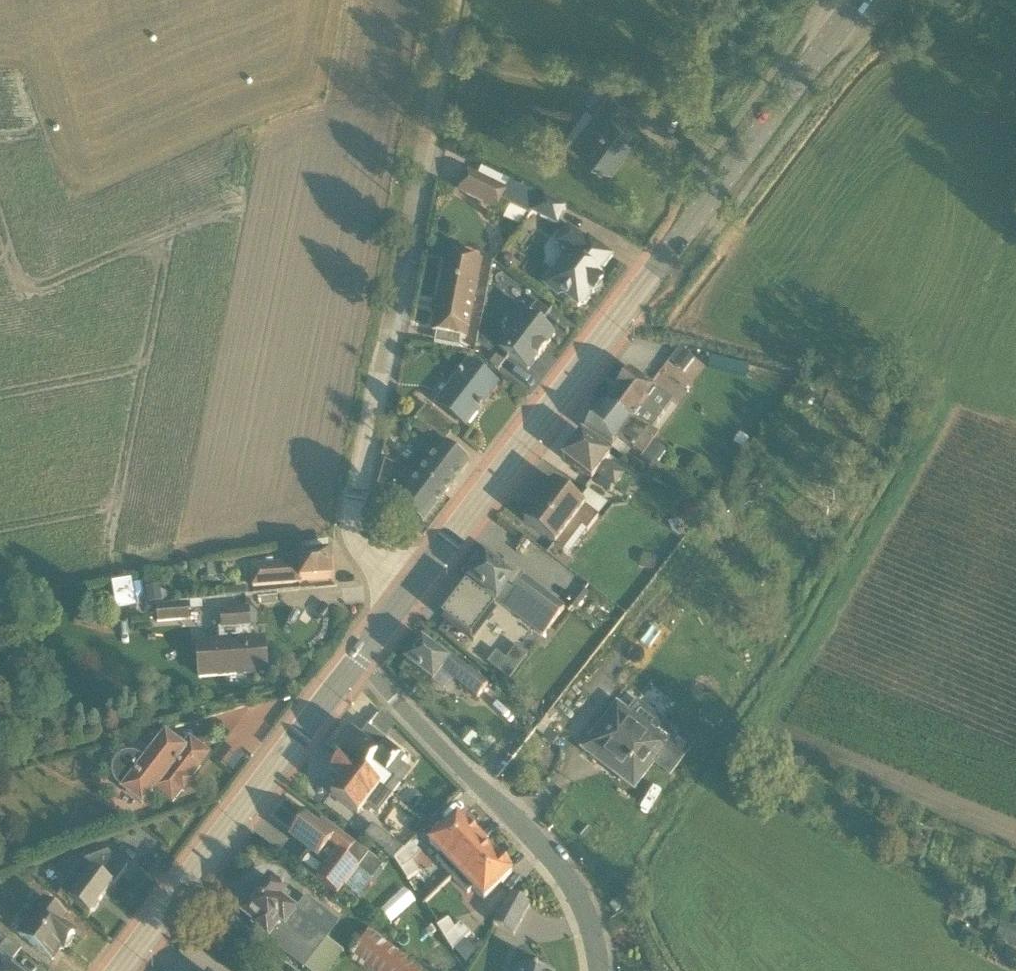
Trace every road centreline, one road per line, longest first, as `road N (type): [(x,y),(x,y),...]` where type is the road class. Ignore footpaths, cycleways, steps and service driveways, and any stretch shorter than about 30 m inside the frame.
road 1 (secondary): [(406,595),(859,0)]
road 2 (unclassified): [(406,595),(357,544),(352,518),(452,0)]
road 3 (residential): [(354,664),(537,844),(578,900),(598,970)]
road 4 (secondary): [(119,970),(354,664)]

